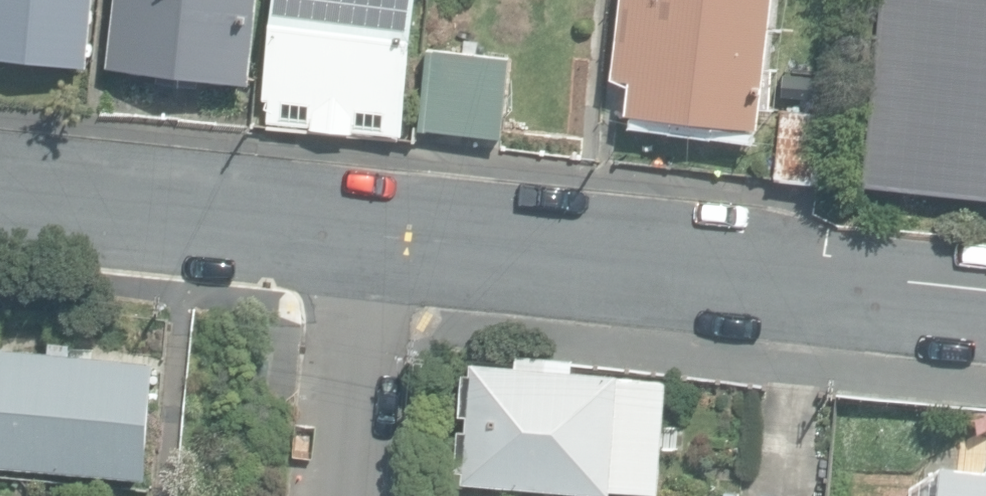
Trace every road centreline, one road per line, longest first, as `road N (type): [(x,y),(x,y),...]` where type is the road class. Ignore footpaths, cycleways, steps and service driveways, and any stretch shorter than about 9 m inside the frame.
road 1 (residential): [(985,298),(362,240)]
road 2 (residential): [(362,240),(0,205)]
road 3 (residential): [(338,495),(362,240)]

